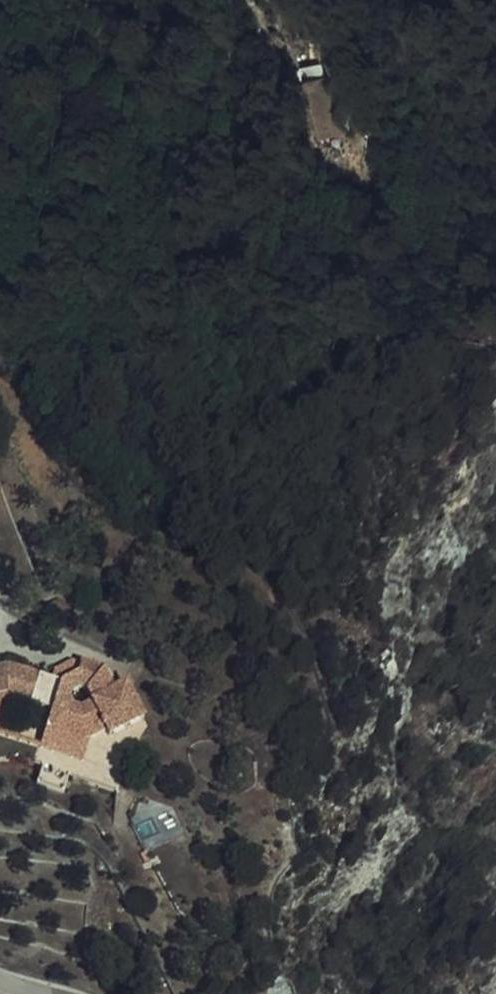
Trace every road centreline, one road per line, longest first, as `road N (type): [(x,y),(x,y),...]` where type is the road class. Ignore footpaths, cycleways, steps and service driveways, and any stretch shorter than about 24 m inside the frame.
road 1 (primary): [(354,0),(495,308)]

